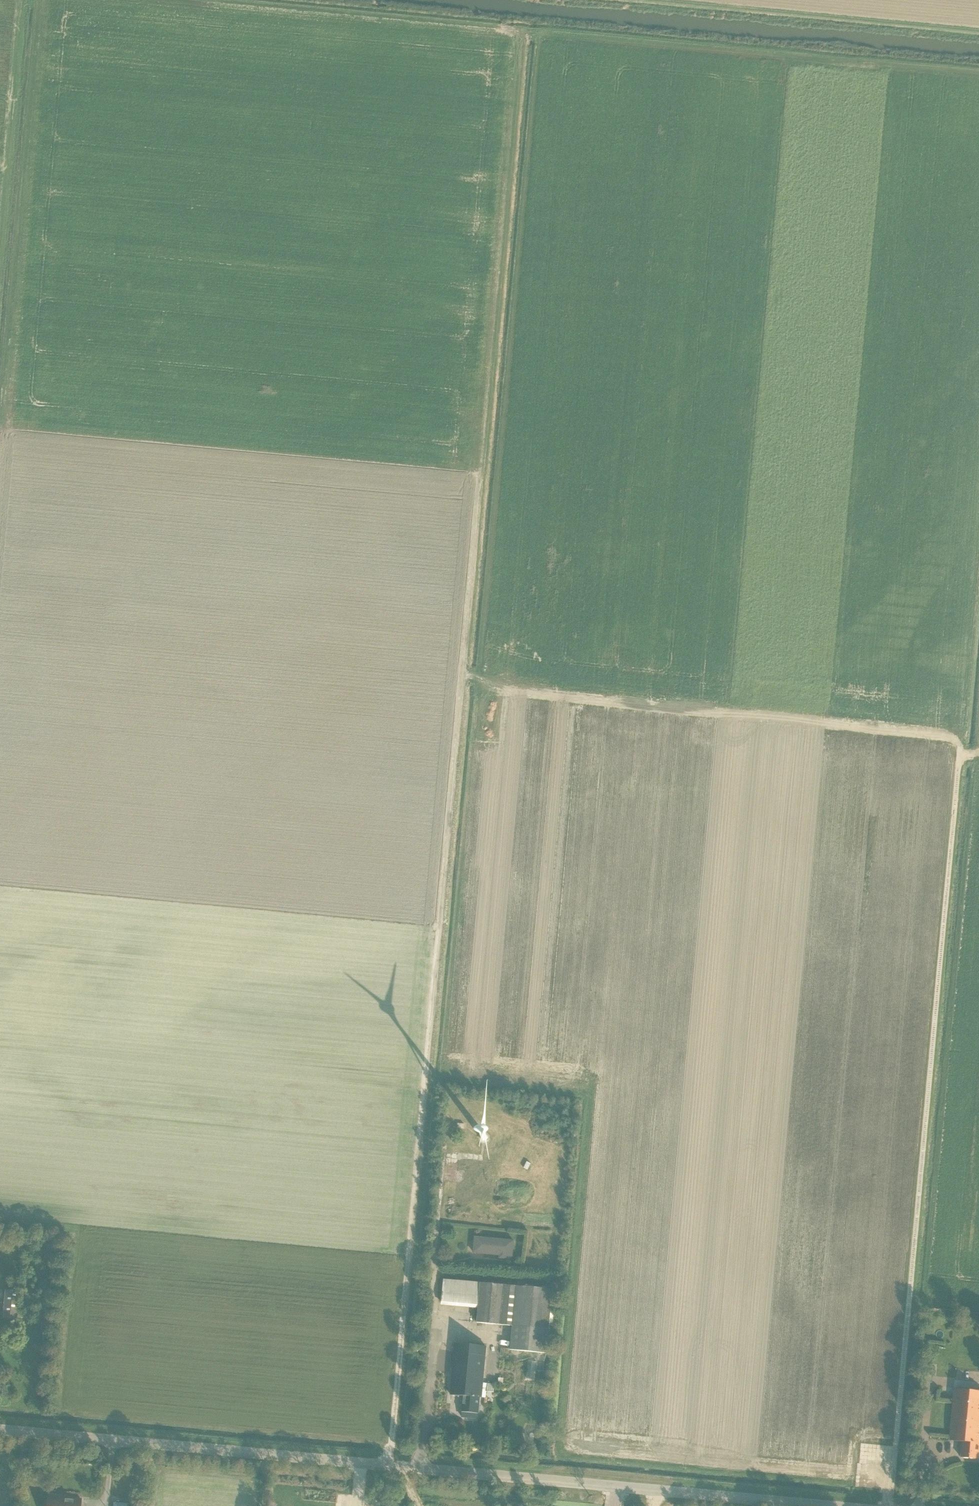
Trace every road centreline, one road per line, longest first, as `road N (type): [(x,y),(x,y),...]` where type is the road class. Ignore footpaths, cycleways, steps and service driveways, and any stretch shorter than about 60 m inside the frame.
road 1 (track): [(480,482),(391,1467)]
road 2 (unclassified): [(810,1505),(0,1430)]
road 3 (unclassified): [(889,1505),(962,756)]

